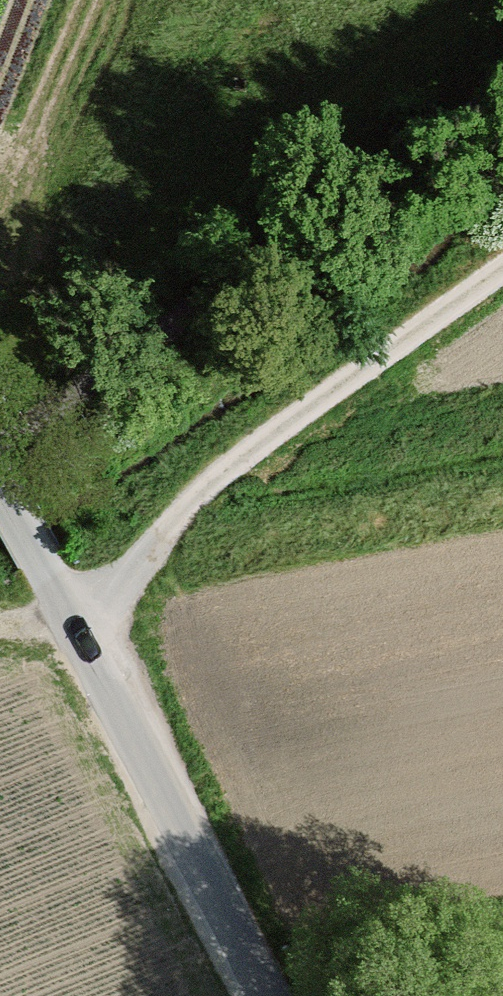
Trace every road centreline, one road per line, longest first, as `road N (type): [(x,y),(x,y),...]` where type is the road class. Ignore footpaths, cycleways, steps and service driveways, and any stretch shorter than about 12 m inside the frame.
road 1 (unclassified): [(502,253),(268,424),(76,626)]
road 2 (residential): [(261,995),(76,626)]
road 3 (track): [(89,0),(14,182)]
road 4 (residential): [(76,626),(0,493)]

